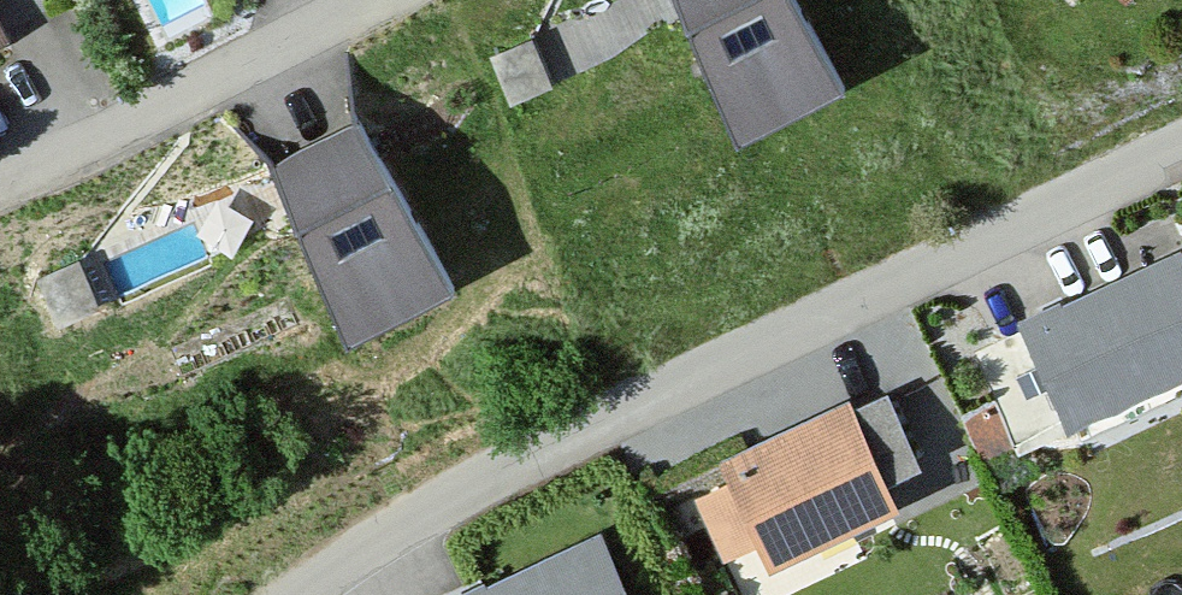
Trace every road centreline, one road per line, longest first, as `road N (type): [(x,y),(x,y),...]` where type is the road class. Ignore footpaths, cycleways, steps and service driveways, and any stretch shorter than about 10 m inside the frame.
road 1 (residential): [(299,594),(480,480),(1181,150)]
road 2 (residential): [(362,0),(0,184)]

